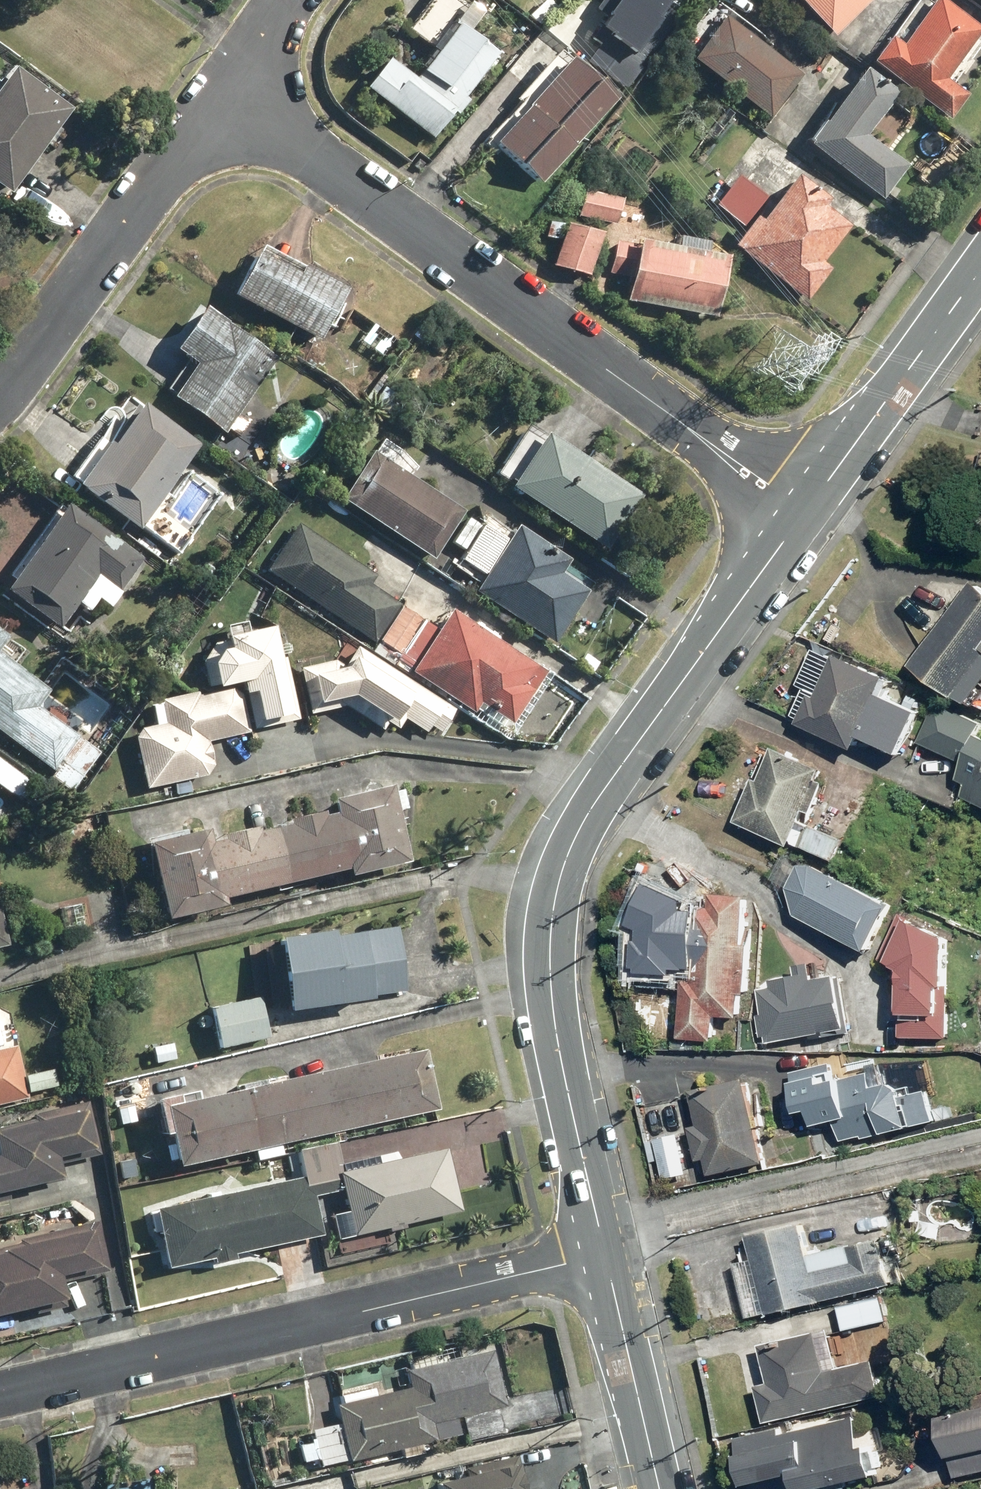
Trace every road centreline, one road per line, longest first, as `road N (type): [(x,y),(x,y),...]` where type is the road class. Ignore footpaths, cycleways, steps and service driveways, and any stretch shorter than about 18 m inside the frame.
road 1 (secondary): [(604,1256),(550,986),(558,876),(595,802),(804,504)]
road 2 (residential): [(217,91),(804,504)]
road 3 (residential): [(0,1393),(604,1256)]
road 4 (residential): [(217,91),(0,383)]
road 5 (secondary): [(804,504),(980,263)]
road 6 (secondary): [(658,1488),(604,1256)]

